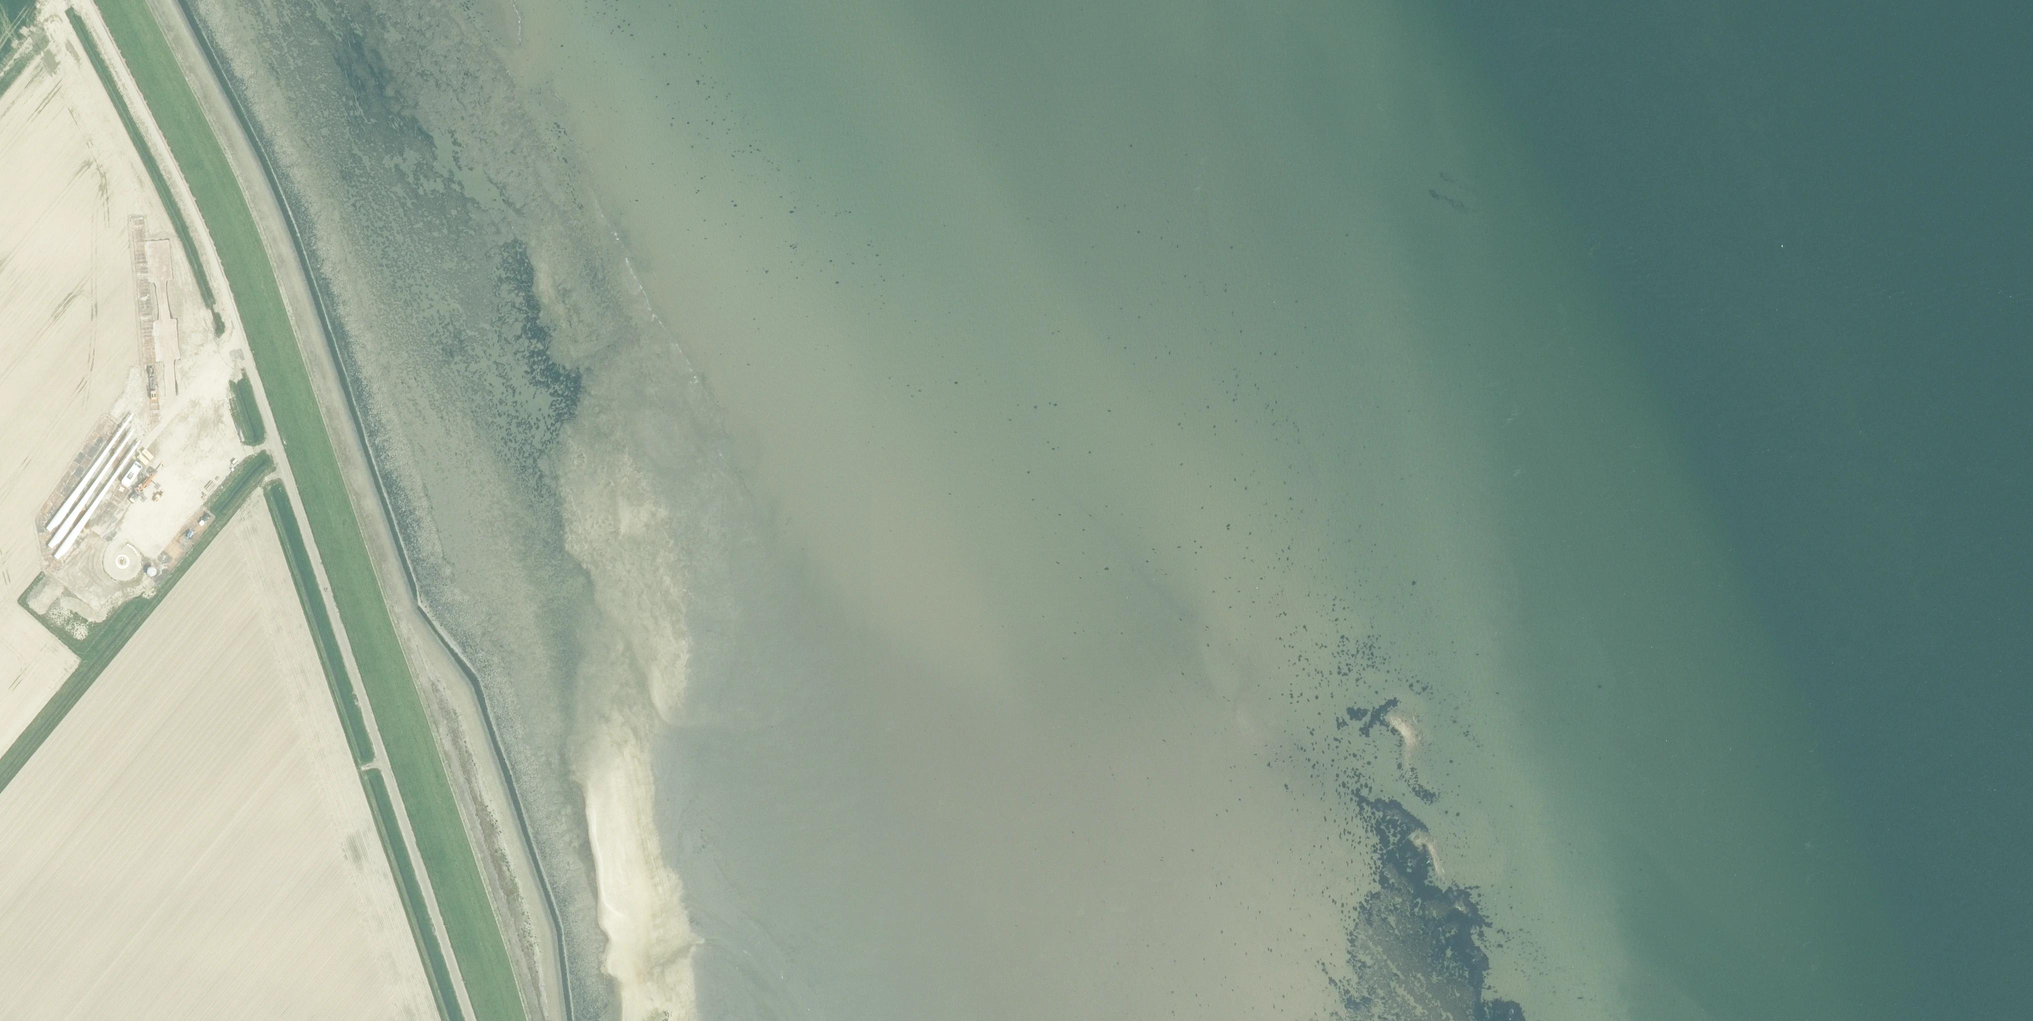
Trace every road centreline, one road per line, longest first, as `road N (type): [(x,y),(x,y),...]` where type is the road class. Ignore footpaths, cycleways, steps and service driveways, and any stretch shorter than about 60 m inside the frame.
road 1 (unclassified): [(469,1020),(219,271),(89,0)]
road 2 (track): [(241,340),(227,345),(105,491)]

